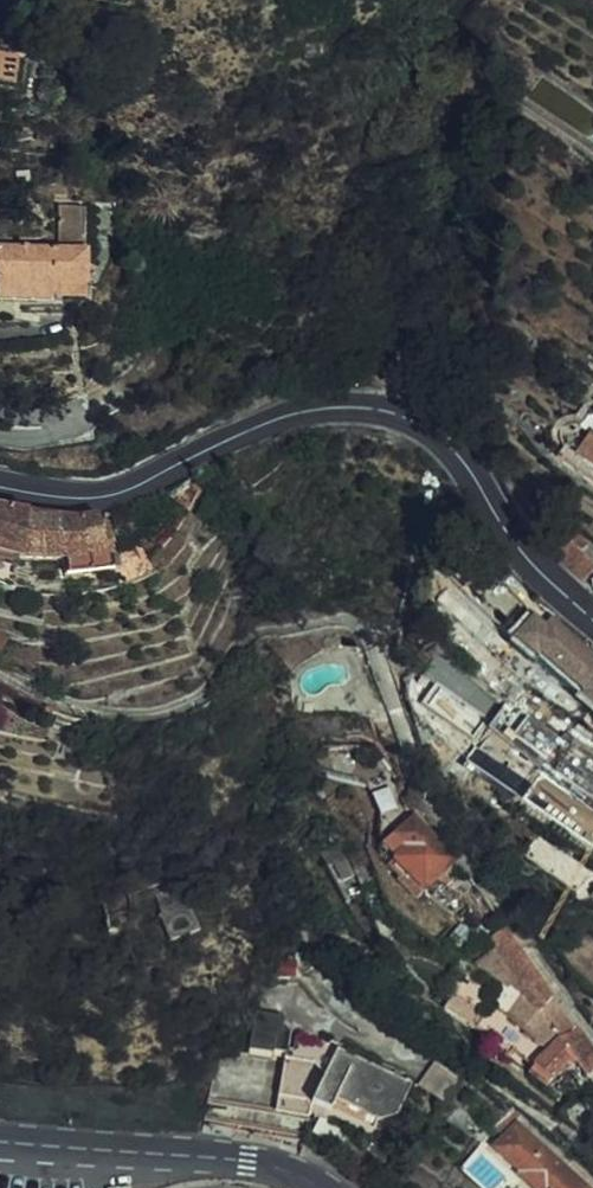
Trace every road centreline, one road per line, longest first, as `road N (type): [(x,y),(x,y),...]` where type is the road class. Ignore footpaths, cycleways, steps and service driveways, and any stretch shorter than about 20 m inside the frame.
road 1 (secondary): [(0,484),(93,496),(133,486),(280,416),(331,406),(383,407),(447,442),(533,563),(592,623)]
road 2 (primary): [(0,1140),(248,1160),(314,1187)]

